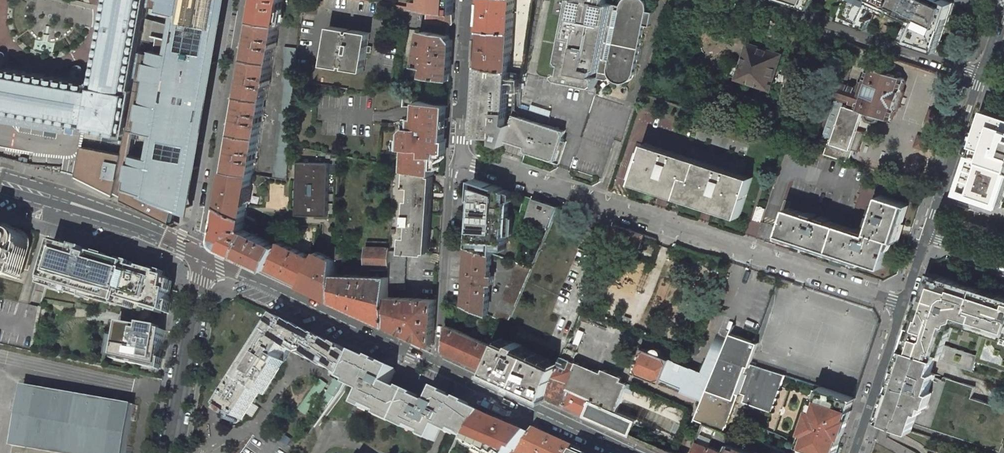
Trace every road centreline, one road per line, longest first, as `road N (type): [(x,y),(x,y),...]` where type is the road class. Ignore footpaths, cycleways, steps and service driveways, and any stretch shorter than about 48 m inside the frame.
road 1 (residential): [(903,304),(460,158)]
road 2 (secondary): [(199,255),(436,363)]
road 3 (residential): [(763,5),(981,74)]
road 4 (secondary): [(436,363),(631,452)]
road 5 (secondary): [(199,255),(123,219),(0,181)]
road 6 (residential): [(460,158),(451,172),(436,363)]
road 7 (residential): [(167,452),(199,255)]
road 8 (residential): [(926,236),(981,74)]
road 9 (residential): [(460,158),(471,0)]
road 10 (residential): [(853,452),(903,304)]

